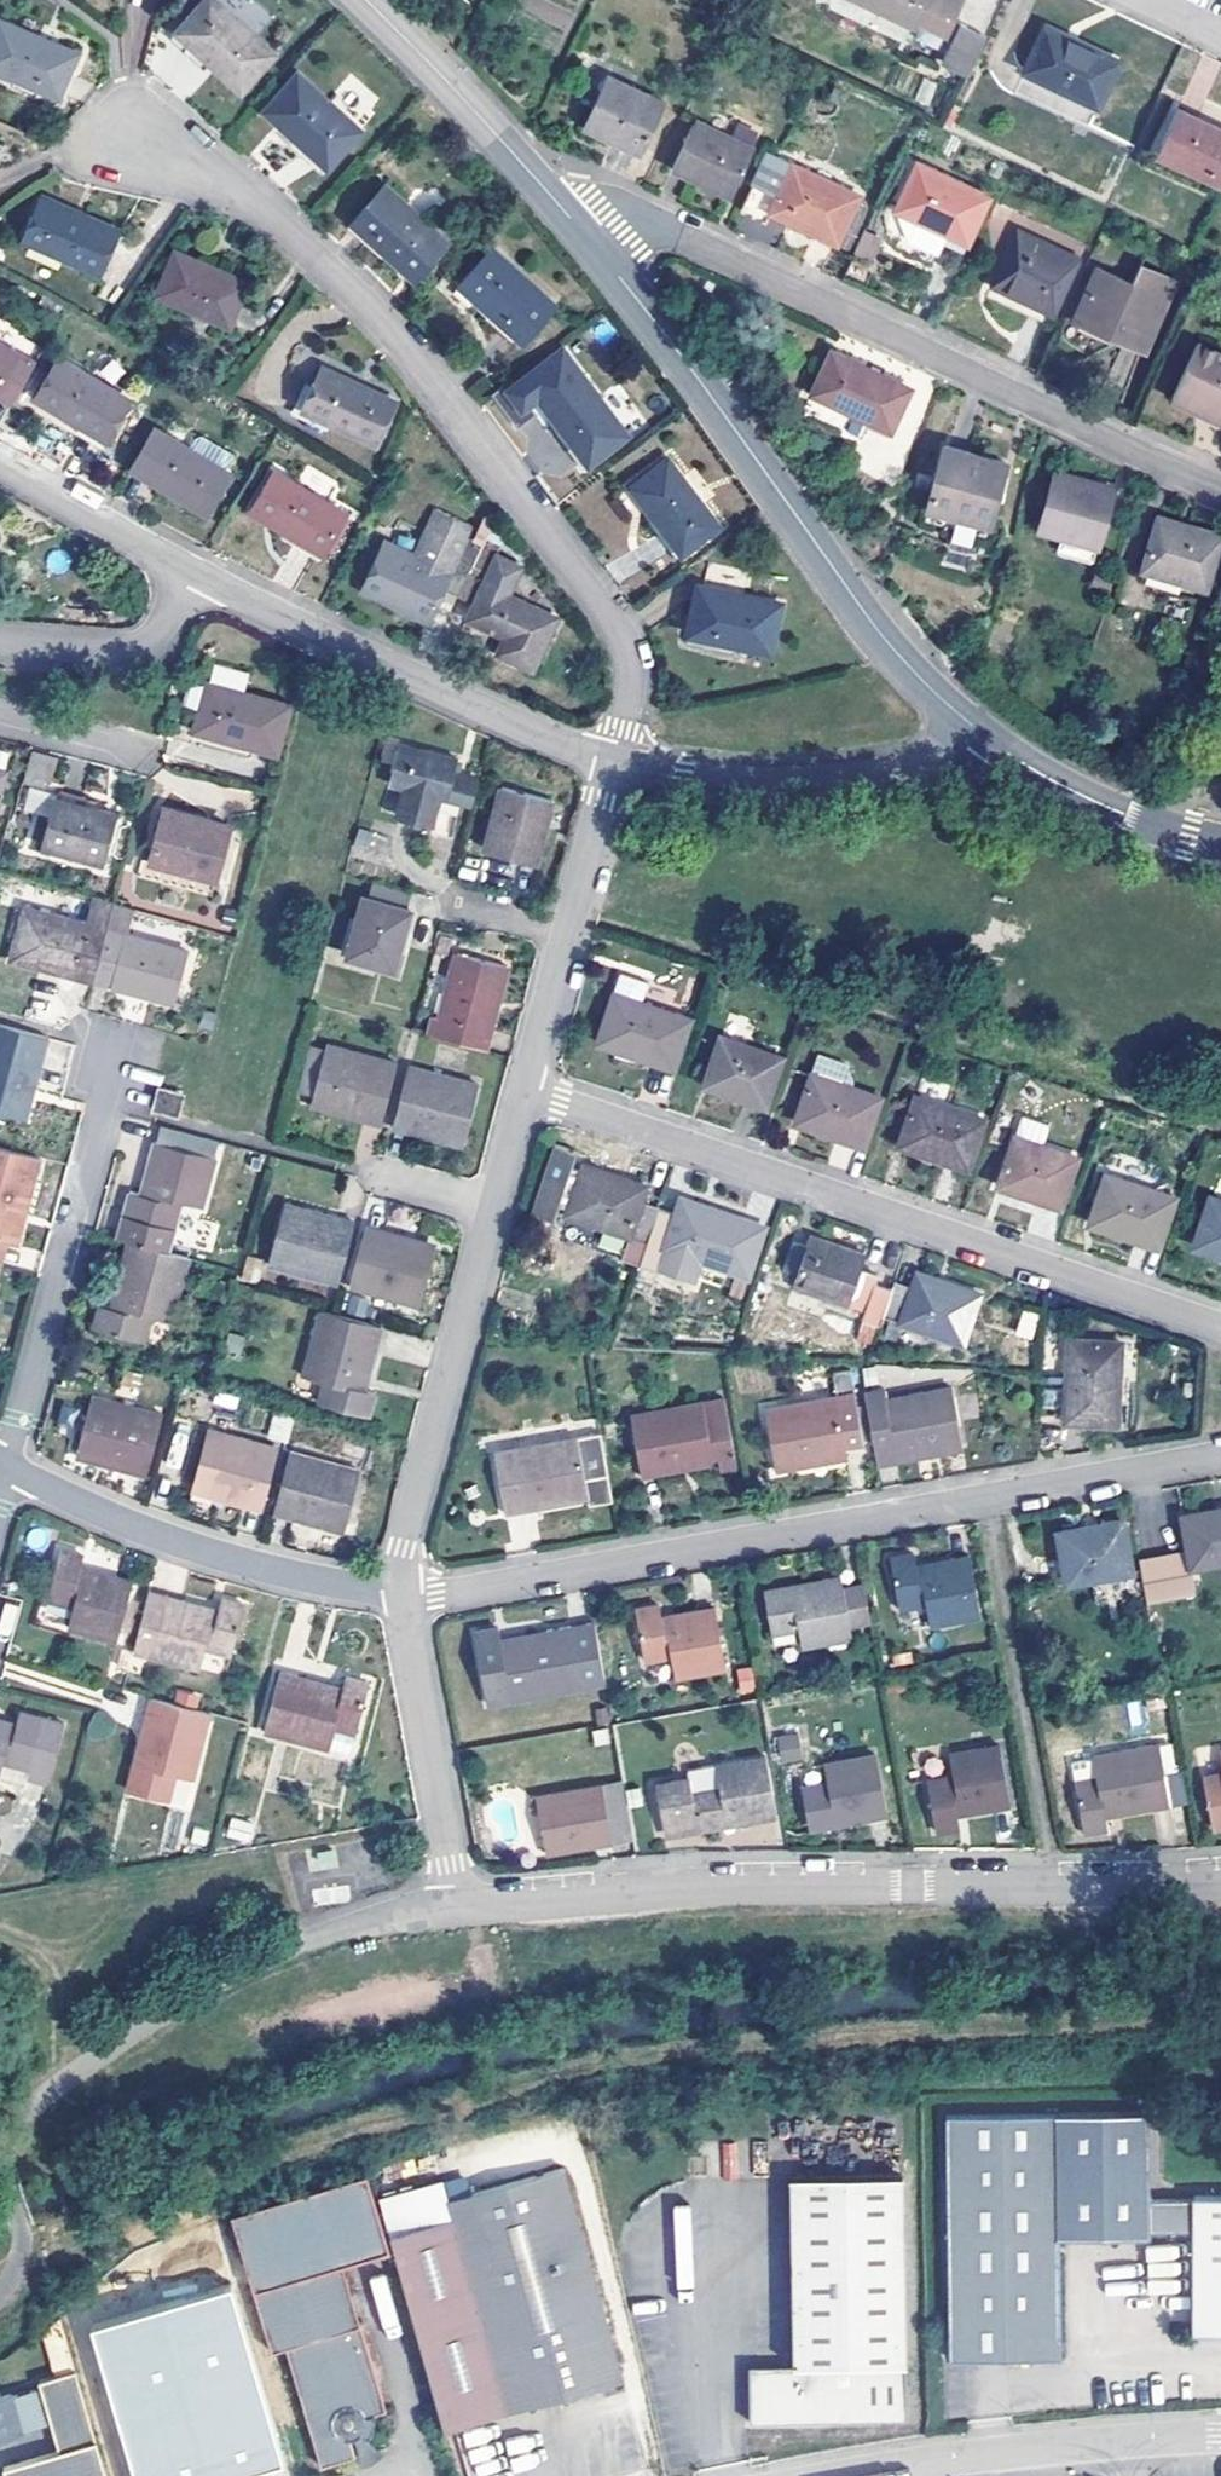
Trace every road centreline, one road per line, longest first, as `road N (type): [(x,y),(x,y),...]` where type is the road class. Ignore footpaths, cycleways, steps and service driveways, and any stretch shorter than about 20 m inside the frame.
road 1 (residential): [(400,1593),(1220,1458)]
road 2 (residential): [(459,1909),(713,1888),(1220,1884)]
road 3 (residential): [(1220,1329),(521,1092)]
road 4 (residential): [(1220,482),(634,215),(582,231)]
road 5 (residential): [(614,764),(631,649),(367,301),(261,203)]
road 6 (unclassified): [(582,231),(887,643),(976,730)]
road 7 (residential): [(195,575),(614,764)]
road 8 (residential): [(7,1470),(111,1057)]
road 9 (residential): [(400,1593),(213,1558),(7,1470)]
road 10 (residential): [(492,1204),(401,1545),(400,1593)]
road 11 (residential): [(1220,2435),(1062,2446),(847,2475)]
road 12 (residential): [(614,764),(799,782),(918,765),(976,730)]
road 13 (residential): [(400,1593),(459,1909)]
road 14 (unclassified): [(359,0),(582,231)]
road 15 (unclassified): [(976,730),(1127,817),(1220,843)]
road 16 (residential): [(0,640),(138,644),(165,625),(195,575)]
road 17 (residential): [(0,463),(195,575)]
road 18 (residential): [(570,928),(521,1092)]
road 19 (residential): [(614,764),(570,928)]
road 20 (unclassified): [(459,1909),(397,1916),(304,1943)]
road 21 (residential): [(140,749),(0,711)]
road 22 (residential): [(492,1204),(373,1175)]

